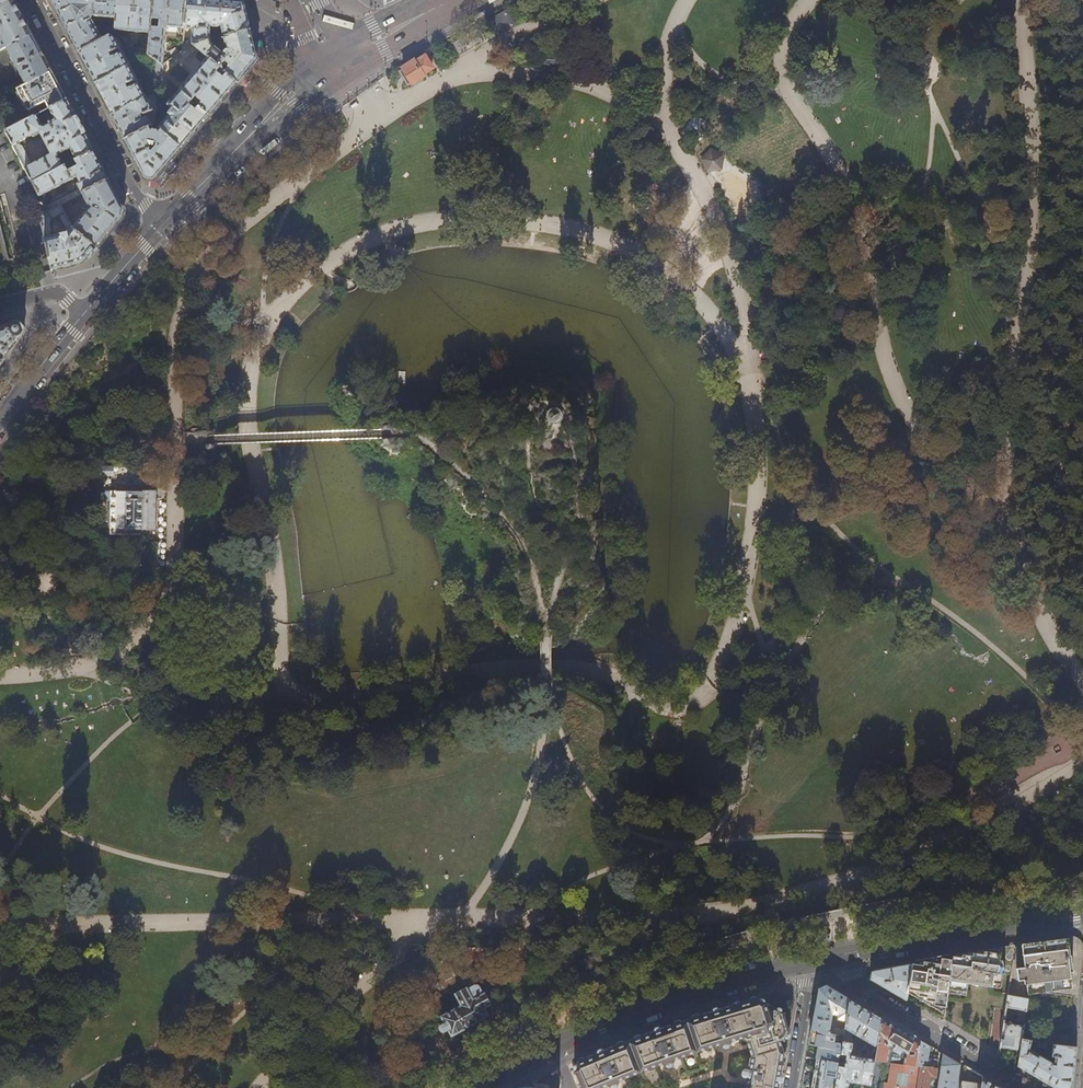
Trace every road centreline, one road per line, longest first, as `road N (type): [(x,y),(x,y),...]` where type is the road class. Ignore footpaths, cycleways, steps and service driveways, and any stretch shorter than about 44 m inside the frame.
road 1 (tertiary): [(477,1087),(628,1016),(811,961)]
road 2 (residential): [(156,231),(32,0)]
road 3 (tertiary): [(838,955),(1082,914)]
road 4 (residential): [(335,61),(156,231)]
road 5 (residential): [(838,955),(866,995),(1023,1087)]
road 6 (residential): [(86,313),(0,423)]
road 7 (residential): [(455,0),(335,61)]
road 8 (residential): [(811,961),(790,1087)]

